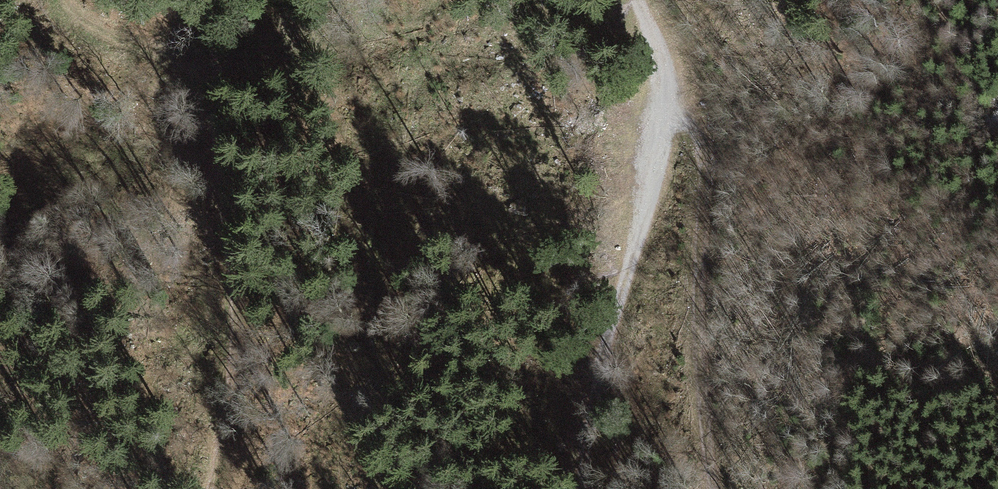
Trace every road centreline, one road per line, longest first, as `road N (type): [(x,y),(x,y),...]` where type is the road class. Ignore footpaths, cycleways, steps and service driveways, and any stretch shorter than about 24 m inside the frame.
road 1 (track): [(576,488),(604,338),(677,103),(634,0)]
road 2 (track): [(713,488),(697,392),(700,160),(677,103)]
road 3 (track): [(211,104),(245,325),(212,488)]
road 4 (track): [(63,0),(75,20),(160,57),(211,104)]

